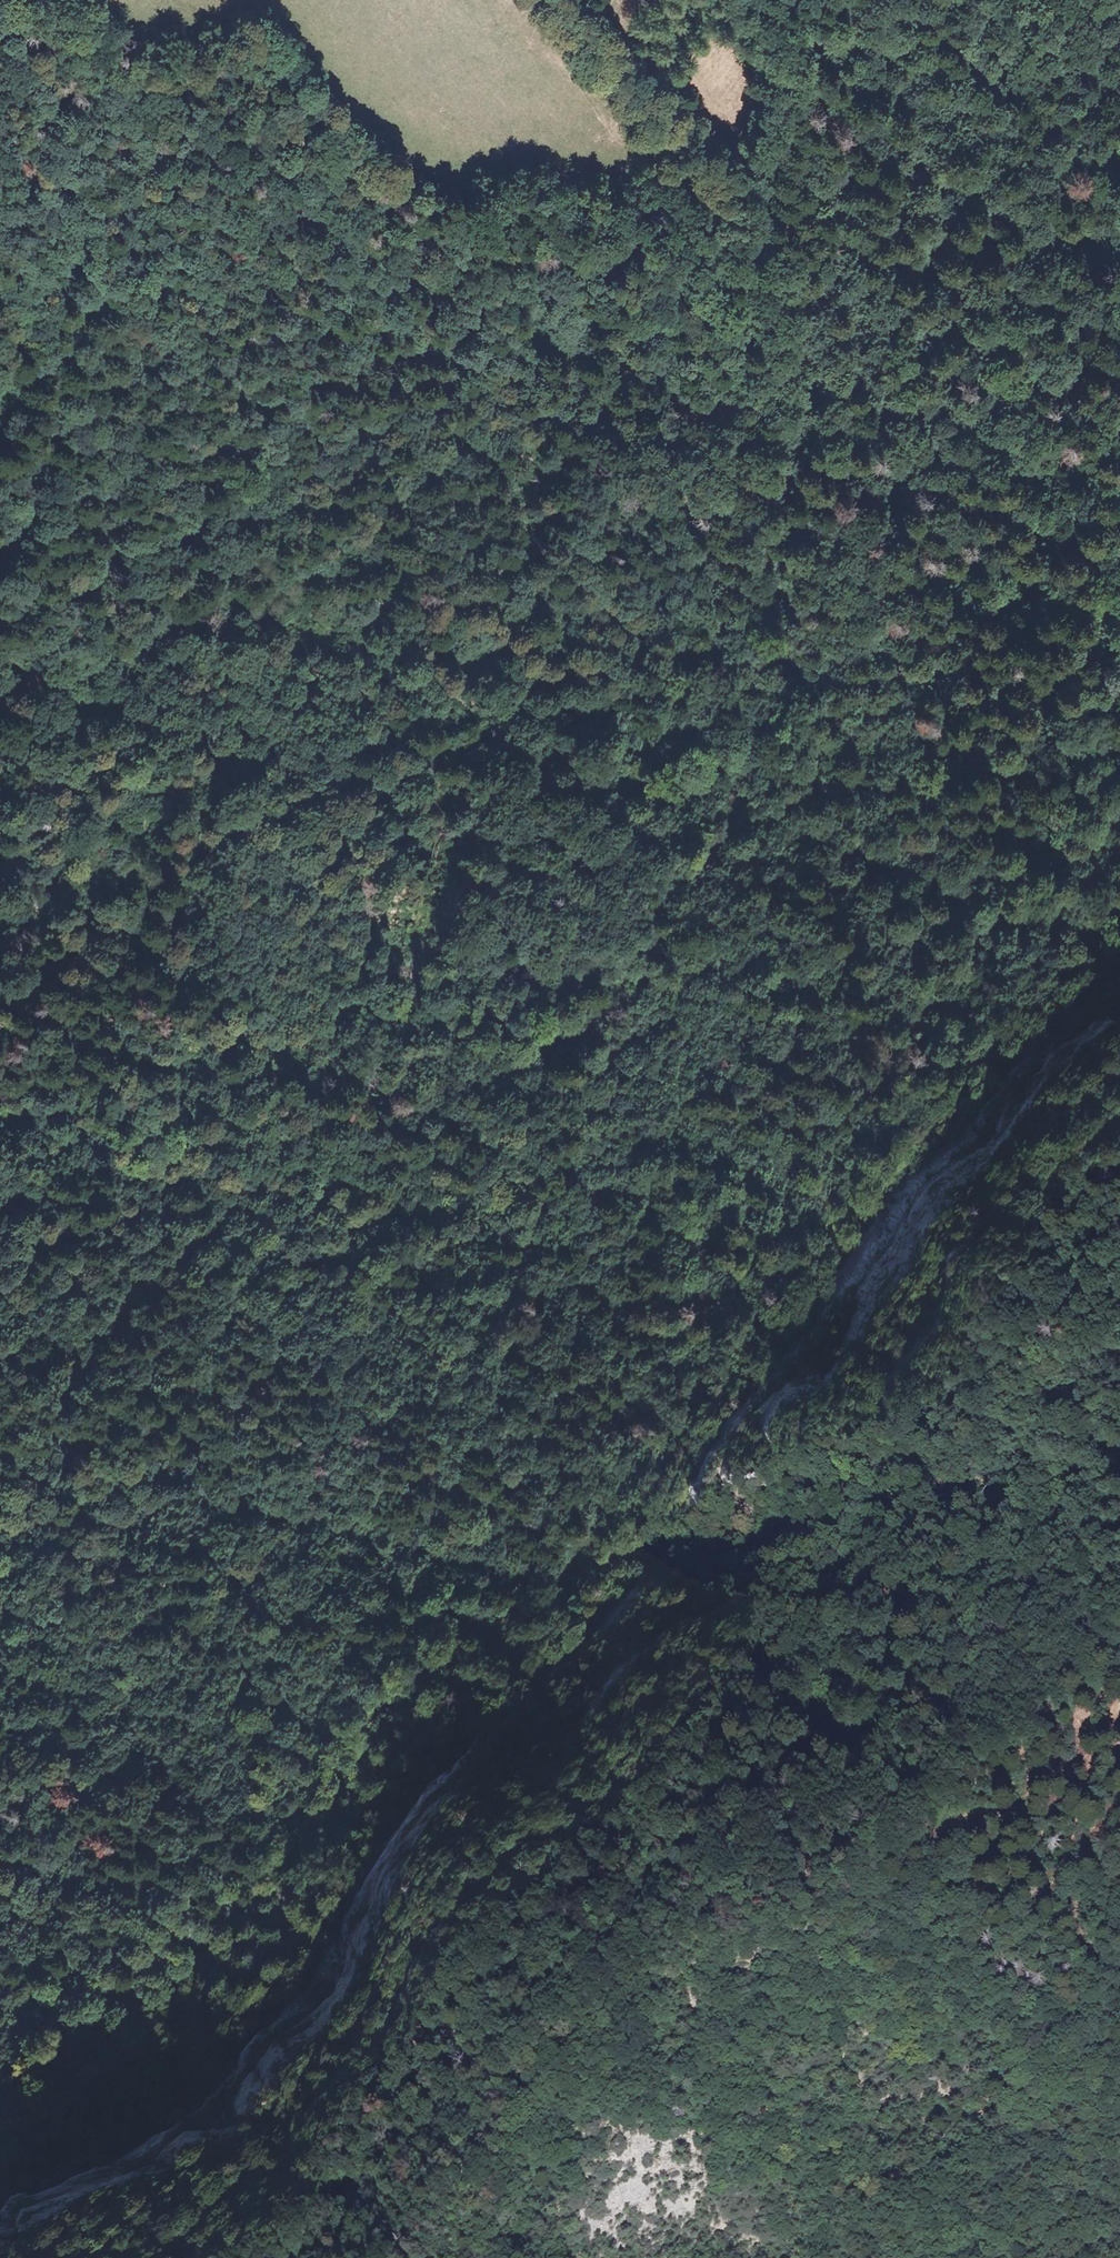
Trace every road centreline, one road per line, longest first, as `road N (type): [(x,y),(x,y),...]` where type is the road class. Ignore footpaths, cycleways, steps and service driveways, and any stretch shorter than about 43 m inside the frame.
road 1 (track): [(790,397),(796,331),(822,272),(838,174),(835,84),(810,33),(777,0)]

